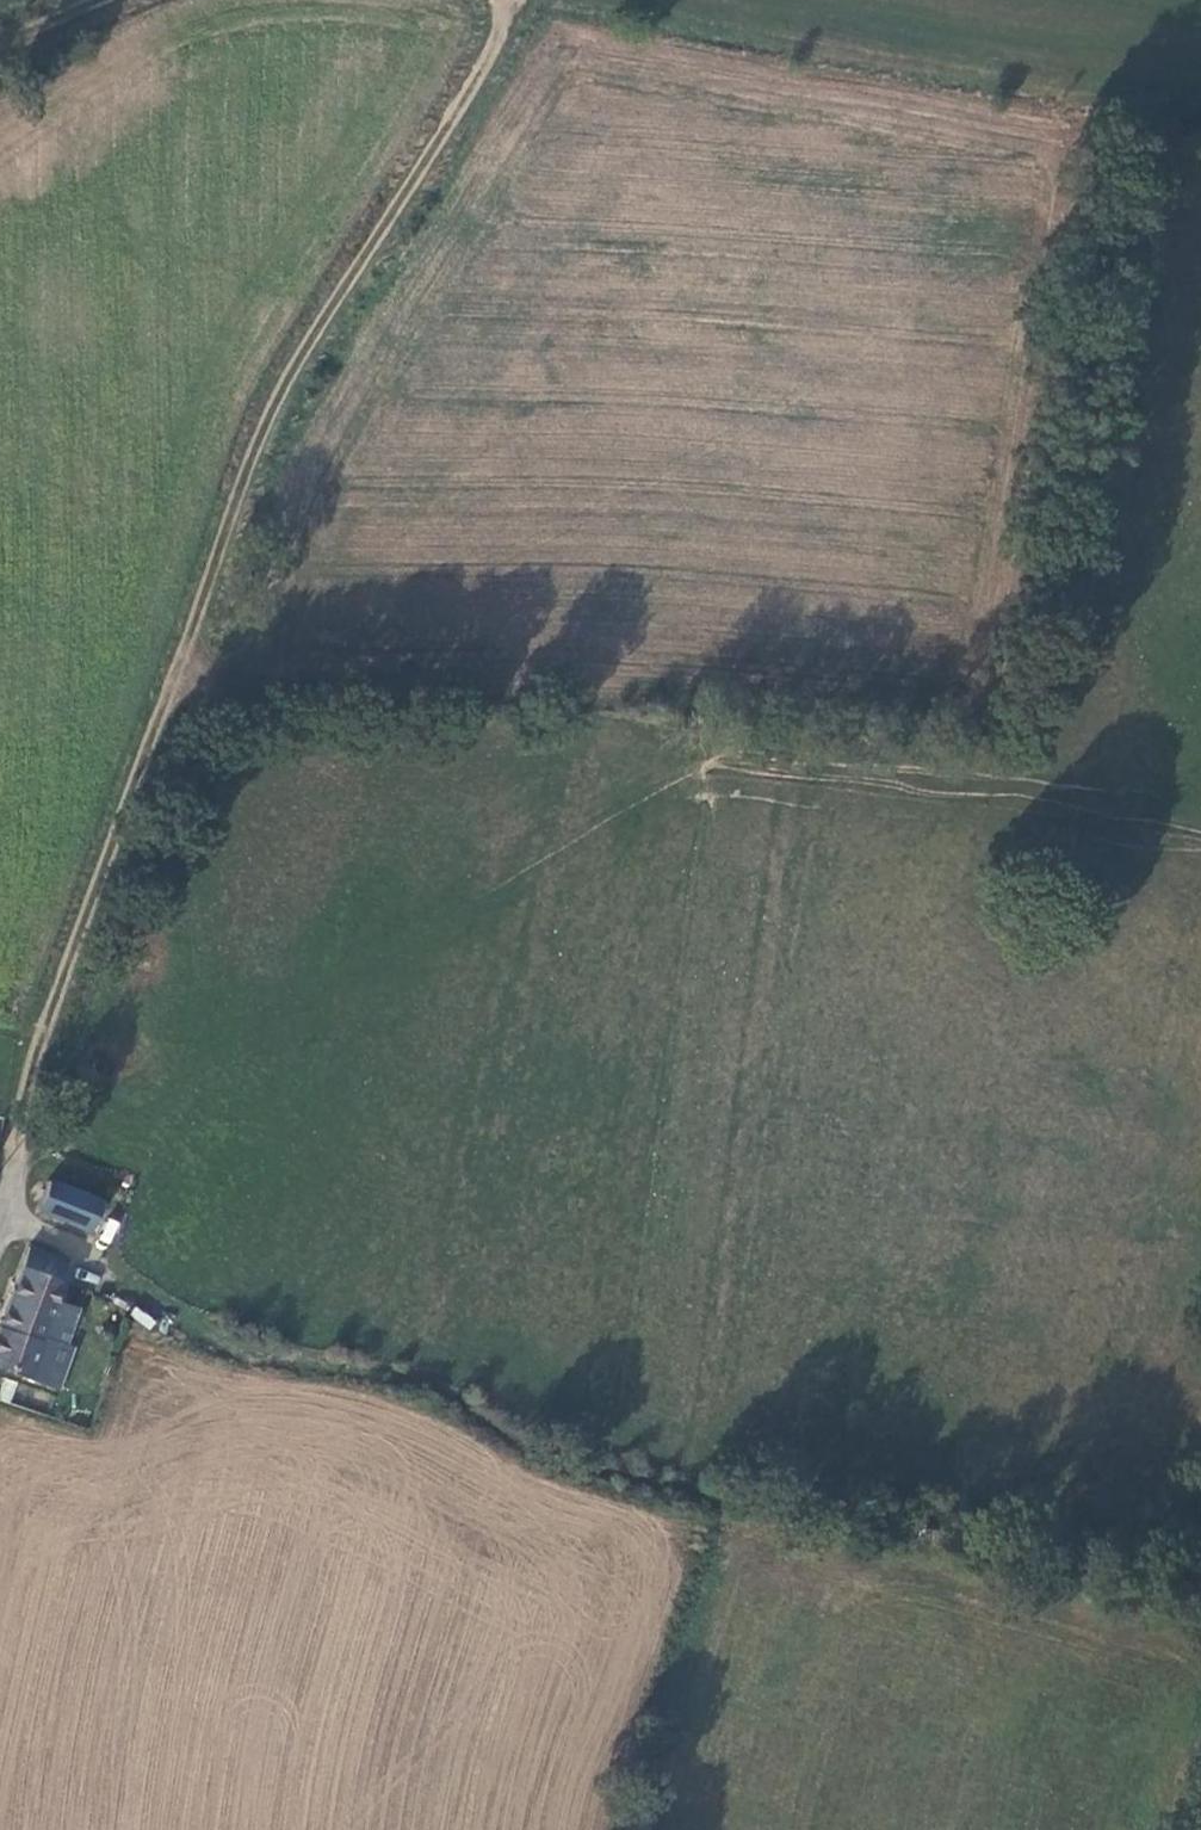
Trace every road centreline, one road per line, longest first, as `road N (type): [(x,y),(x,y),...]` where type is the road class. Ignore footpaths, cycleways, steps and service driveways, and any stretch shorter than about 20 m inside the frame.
road 1 (track): [(509,0),(505,42),(253,444),(5,1143)]
road 2 (track): [(594,0),(1139,97),(1200,99)]
road 3 (track): [(0,59),(118,0)]

